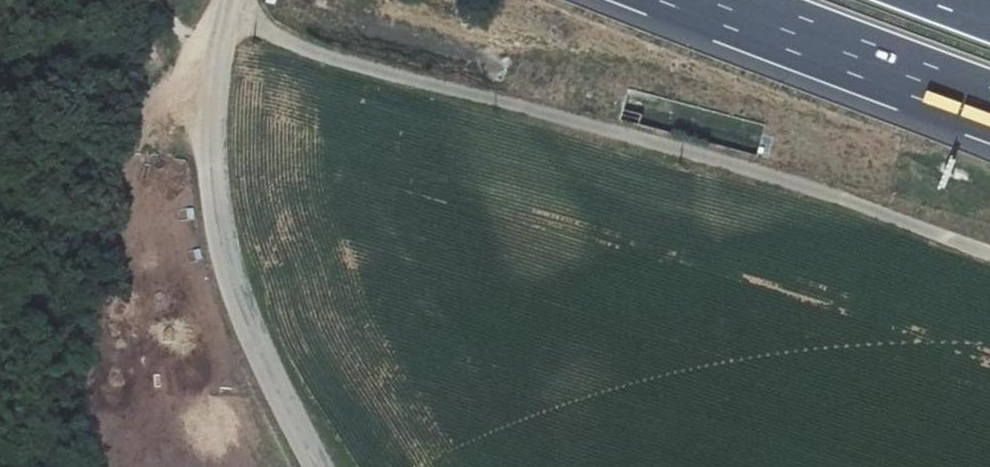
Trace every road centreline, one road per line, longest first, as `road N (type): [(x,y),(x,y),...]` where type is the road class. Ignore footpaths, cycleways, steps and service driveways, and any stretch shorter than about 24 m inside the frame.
road 1 (track): [(222,15),(326,55),(823,185),(989,247)]
road 2 (tertiary): [(320,466),(267,369),(225,254),(212,60),(228,0)]
road 3 (motorway): [(699,0),(989,110)]

